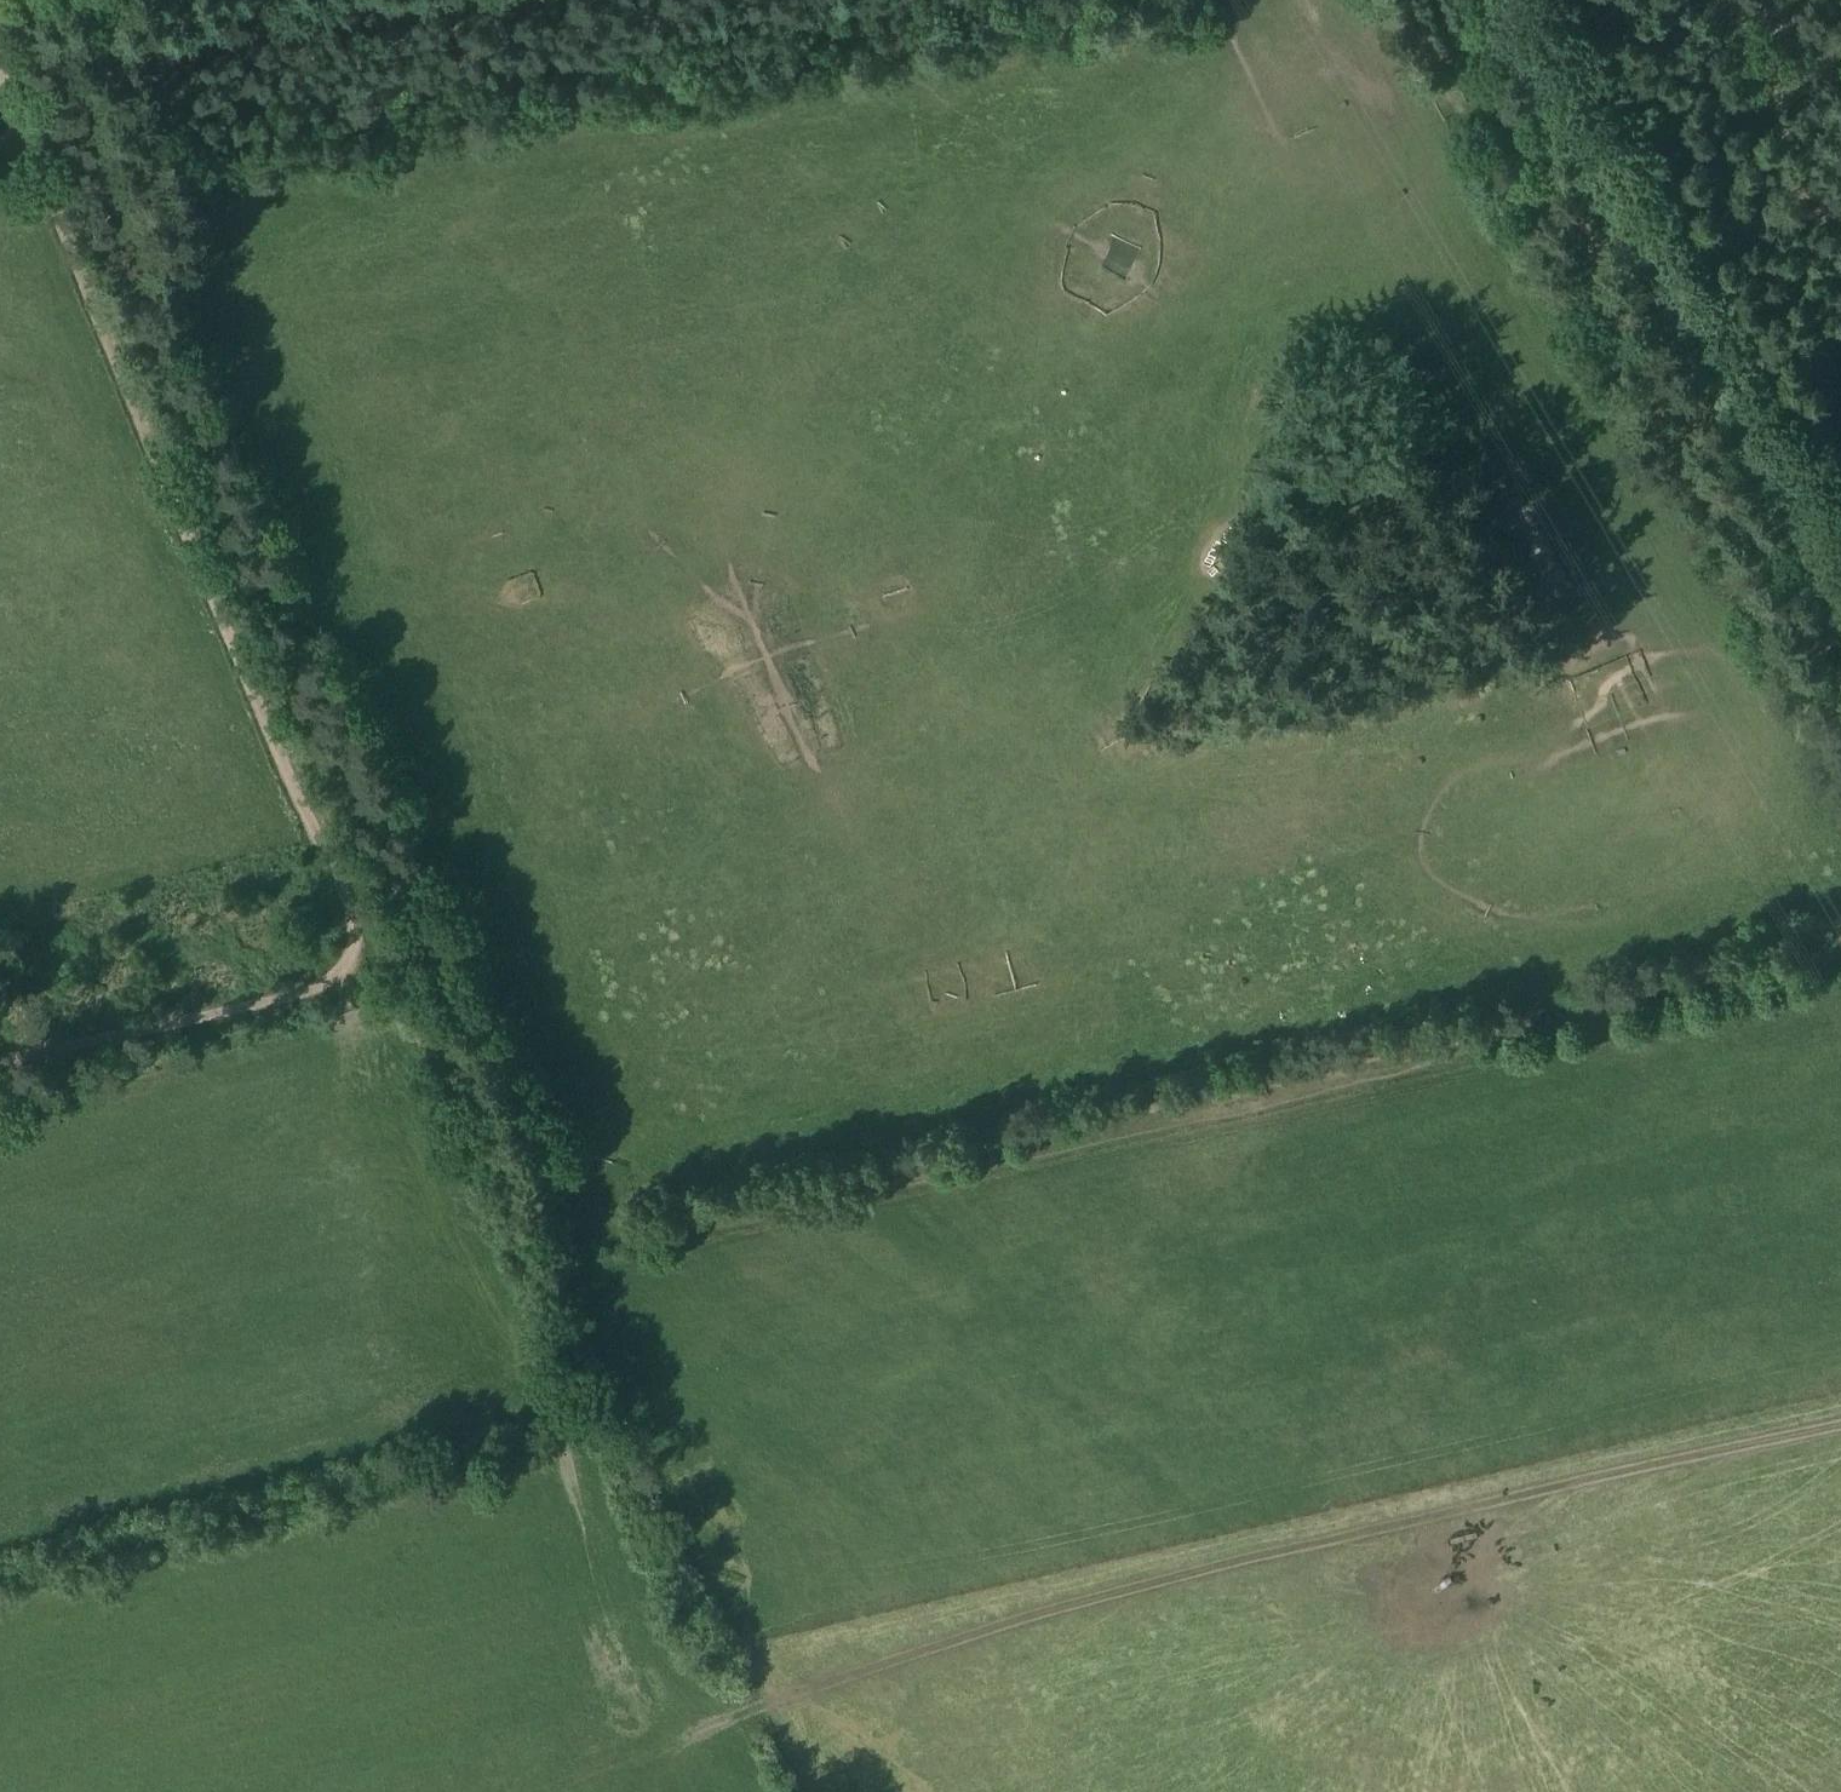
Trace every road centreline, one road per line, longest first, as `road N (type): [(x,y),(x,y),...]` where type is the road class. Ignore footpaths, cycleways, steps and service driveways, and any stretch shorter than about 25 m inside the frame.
road 1 (track): [(28,135),(302,825),(338,937),(329,974),(0,1065)]
road 2 (track): [(1840,586),(1506,0)]

